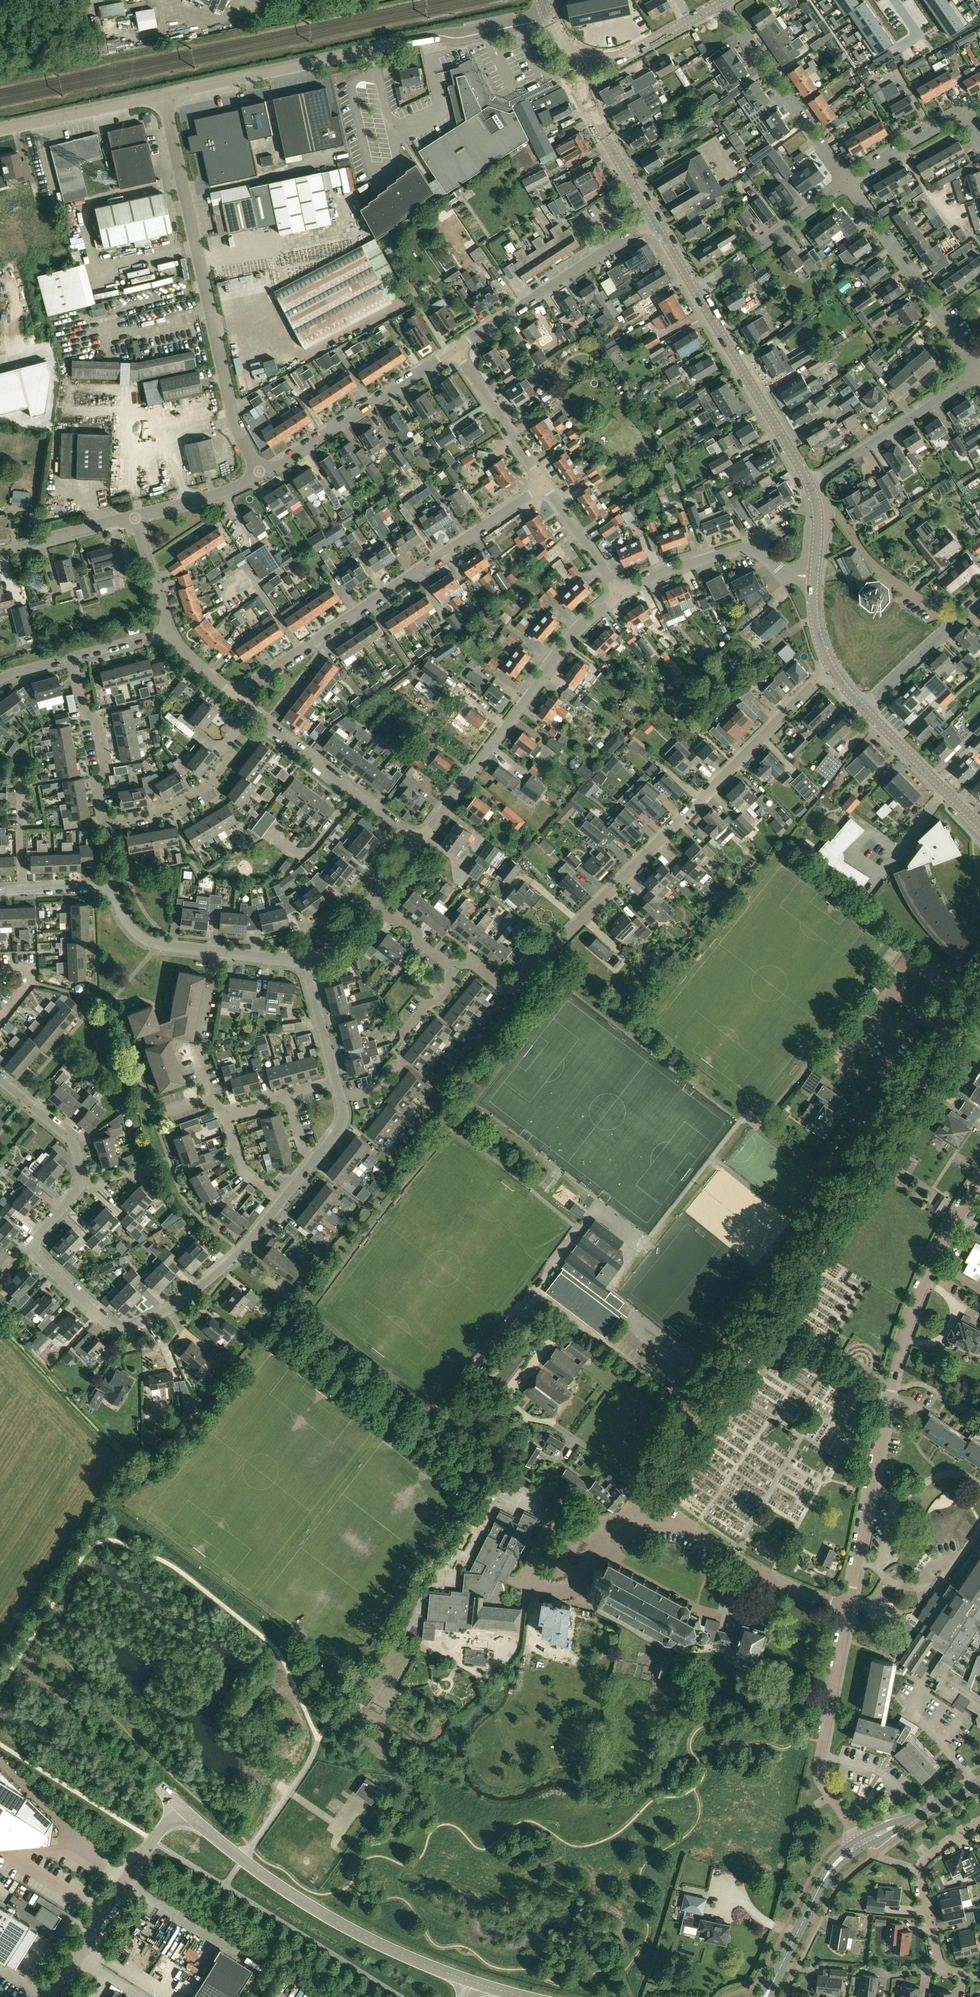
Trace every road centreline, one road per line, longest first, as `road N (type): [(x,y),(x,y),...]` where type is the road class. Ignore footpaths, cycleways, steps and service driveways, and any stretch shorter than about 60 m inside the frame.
road 1 (residential): [(979,988),(639,1498)]
road 2 (residential): [(850,1607),(904,1339),(936,1256),(979,1180)]
road 3 (unclassified): [(163,94),(550,17)]
road 4 (unclassified): [(263,472),(235,422),(163,94)]
road 5 (residential): [(559,941),(832,671)]
road 6 (residential): [(235,697),(544,484)]
road 7 (unclassified): [(181,1807),(328,1917),(472,1982)]
road 8 (residential): [(621,595),(565,648),(419,842)]
road 9 (residential): [(34,1248),(123,1332),(181,1303),(237,1256)]
road 10 (residential): [(864,1842),(818,1772),(850,1607)]
road 11 (residential): [(639,1498),(772,1577),(850,1607)]
road 12 (residential): [(454,350),(653,219)]
road 13 (residential): [(979,370),(847,181)]
road 14 (unclassified): [(54,1996),(148,1846),(181,1807)]
road 15 (residential): [(263,472),(454,350)]
road 16 (secondary): [(809,481),(697,292)]
road 17 (residential): [(847,181),(720,3)]
road 18 (residential): [(419,842),(251,710)]
road 19 (residential): [(979,1974),(941,1963),(920,1875),(926,1859),(979,1822)]
road 20 (residential): [(814,577),(778,569),(745,547),(621,595)]
road 21 (residential): [(809,481),(979,371)]
road 22 (residential): [(107,824),(159,814),(202,789),(229,758),(227,741),(251,710)]
road 23 (residential): [(697,292),(847,181)]
road 24 (residential): [(955,625),(884,574),(836,514),(816,505)]
road 25 (secondary): [(653,219),(585,97),(588,57)]
road 26 (residential): [(107,824),(96,784),(106,769),(96,720),(82,709),(71,658)]
road 27 (residential): [(215,952),(197,1055),(212,1102),(230,1113)]
road 28 (unclassified): [(0,129),(163,94)]
road 29 (secondary): [(775,1979),(828,1873),(864,1842)]
road 30 (secondary): [(979,827),(864,708)]
road 31 (residential): [(544,484),(454,350)]
road 32 (tertiary): [(720,3),(629,54),(588,57)]
road 33 (residential): [(0,1079),(72,1141),(80,1184)]
road 34 (residential): [(0,550),(134,516)]
road 35 (residential): [(453,969),(472,964),(505,989),(522,987),(559,941)]
road 36 (residential): [(134,516),(219,494),(263,472)]
road 37 (residential): [(215,952),(147,941),(104,889)]
road 38 (residential): [(621,595),(544,484)]
road 39 (residential): [(847,181),(963,114)]
road 40 (secondary): [(864,1842),(979,1784)]
road 41 (residential): [(864,708),(955,625)]
road 42 (residential): [(336,1080),(306,961)]

